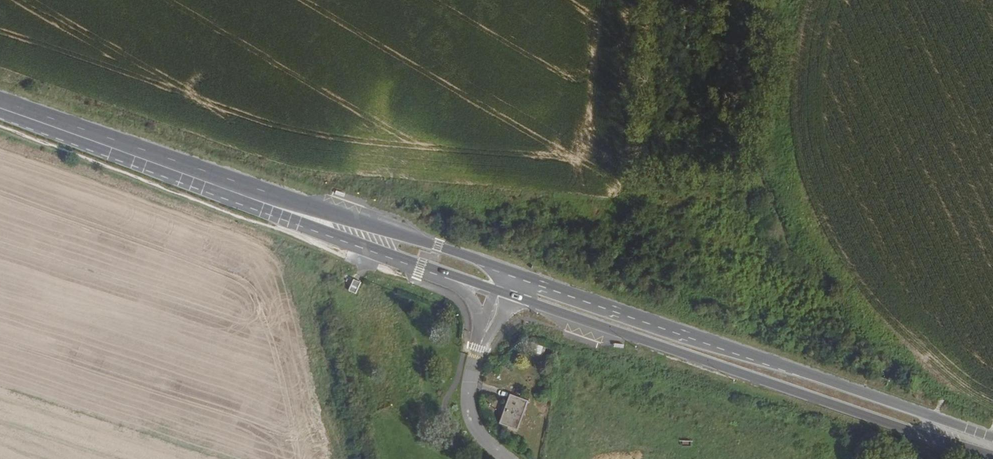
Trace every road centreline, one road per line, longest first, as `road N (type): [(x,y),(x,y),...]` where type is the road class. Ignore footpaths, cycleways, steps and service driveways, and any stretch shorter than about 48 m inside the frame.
road 1 (primary): [(504,293),(992,456)]
road 2 (primary): [(992,438),(511,271)]
road 3 (primary): [(511,271),(103,144)]
road 4 (primary): [(103,144),(433,273)]
road 5 (unclassified): [(479,341),(464,402),(501,458)]

